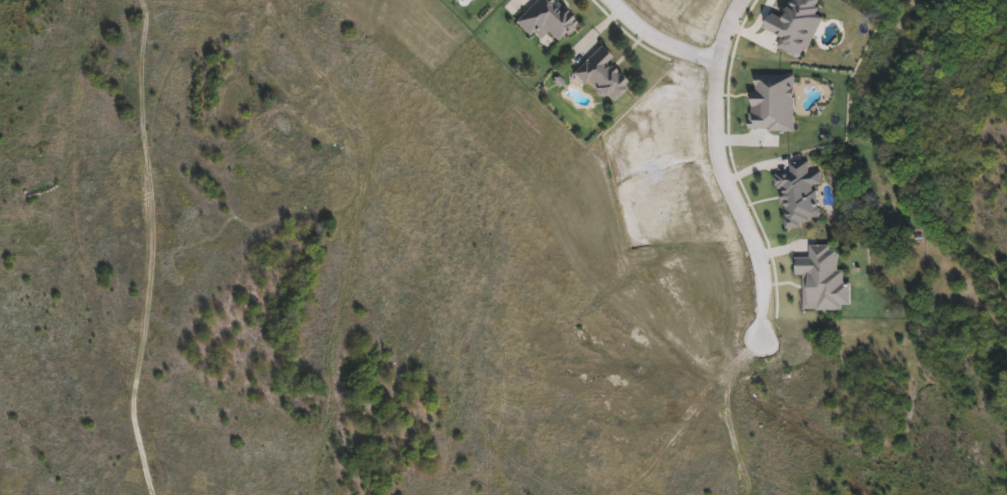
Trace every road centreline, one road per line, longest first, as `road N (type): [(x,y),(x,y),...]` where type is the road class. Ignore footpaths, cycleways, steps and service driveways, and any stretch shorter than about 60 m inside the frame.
road 1 (residential): [(743,0),(718,62),(717,144),(722,176),(757,252),(762,340)]
road 2 (residential): [(718,62),(668,47),(609,0)]

